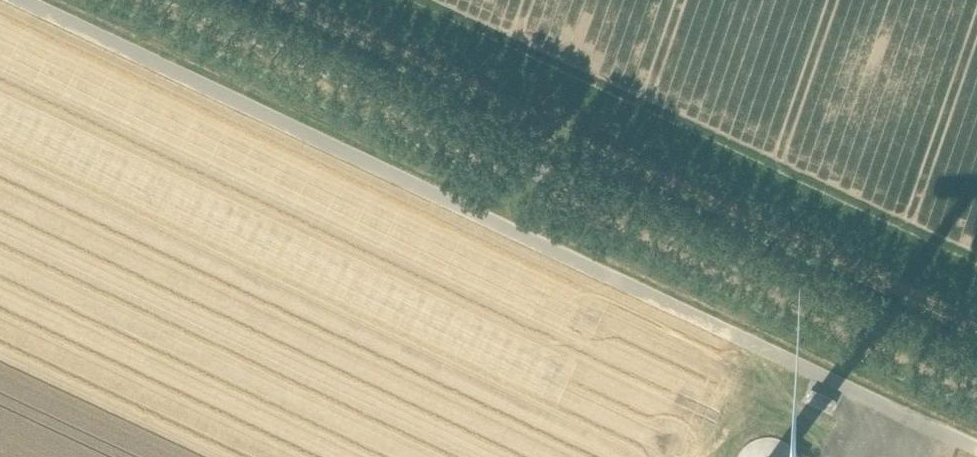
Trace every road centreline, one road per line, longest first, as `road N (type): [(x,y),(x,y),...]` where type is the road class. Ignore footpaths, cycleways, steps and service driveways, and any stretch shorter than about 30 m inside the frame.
road 1 (unclassified): [(976,378),(174,0)]
road 2 (track): [(301,0),(976,317)]

